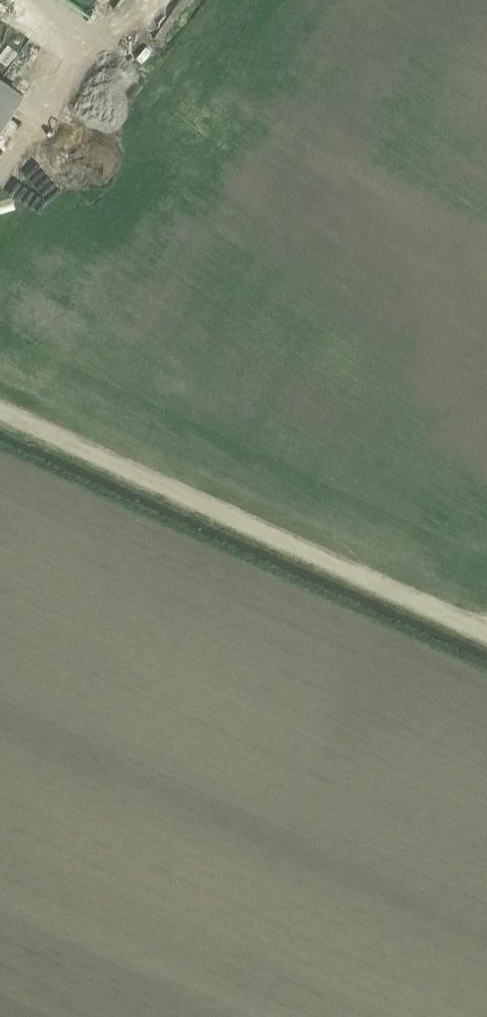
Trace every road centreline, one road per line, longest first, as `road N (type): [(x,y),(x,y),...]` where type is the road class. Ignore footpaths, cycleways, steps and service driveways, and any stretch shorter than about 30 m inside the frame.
road 1 (unclassified): [(486,628),(0,404)]

